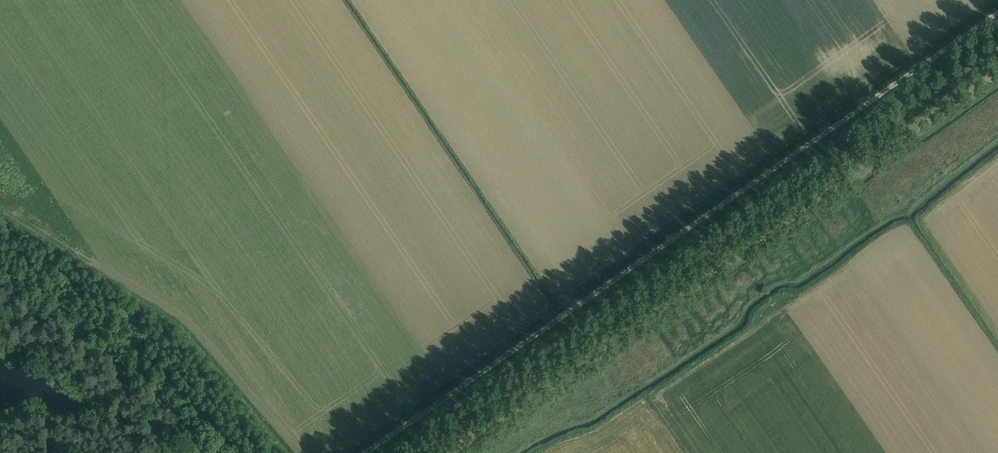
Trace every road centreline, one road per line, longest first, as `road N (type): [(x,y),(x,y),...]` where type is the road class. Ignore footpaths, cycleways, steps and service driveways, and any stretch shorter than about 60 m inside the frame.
road 1 (track): [(997,13),(367,452)]
road 2 (track): [(194,400),(107,327),(0,271)]

